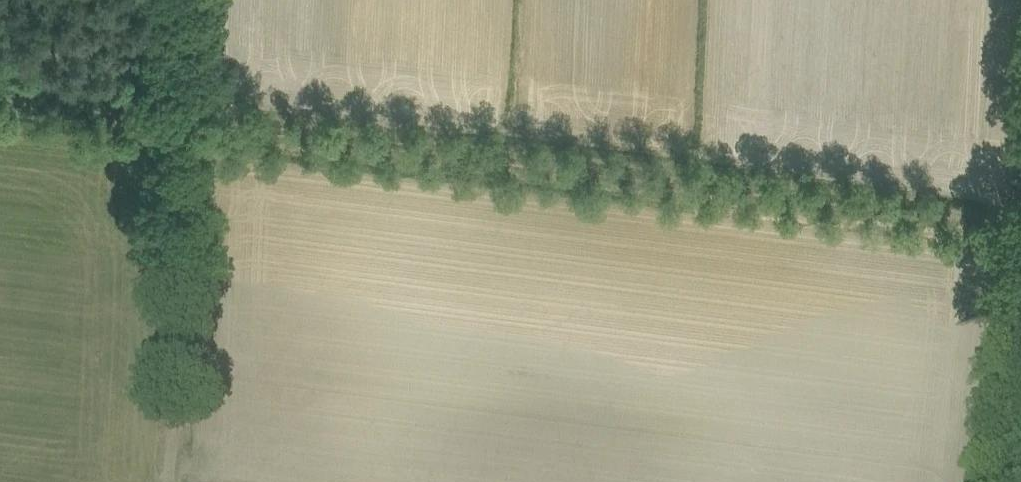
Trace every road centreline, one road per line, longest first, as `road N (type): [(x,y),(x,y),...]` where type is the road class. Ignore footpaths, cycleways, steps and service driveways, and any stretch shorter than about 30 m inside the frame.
road 1 (track): [(1020,221),(0,97)]
road 2 (track): [(170,481),(184,119)]

